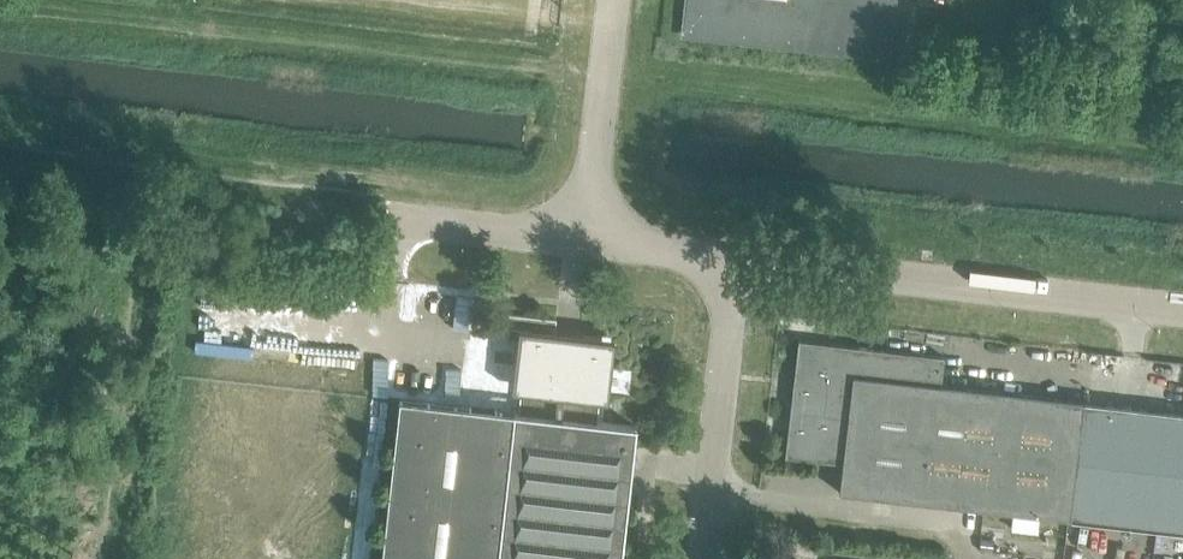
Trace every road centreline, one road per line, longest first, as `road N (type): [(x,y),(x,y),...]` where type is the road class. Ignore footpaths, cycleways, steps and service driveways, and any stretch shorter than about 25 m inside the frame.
road 1 (unclassified): [(1182,303),(735,249)]
road 2 (unclassified): [(699,558),(735,249)]
road 3 (unclassified): [(586,231),(604,0)]
road 4 (unclassified): [(586,231),(413,215)]
road 5 (unclassified): [(735,249),(586,231)]

